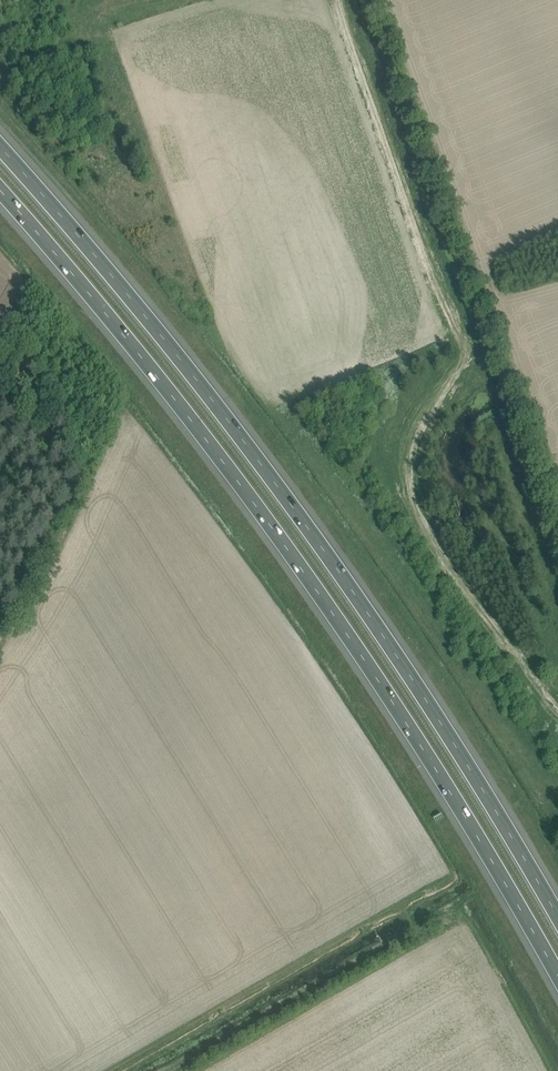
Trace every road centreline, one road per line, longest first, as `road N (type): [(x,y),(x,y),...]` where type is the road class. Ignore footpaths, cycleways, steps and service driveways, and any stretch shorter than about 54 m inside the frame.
road 1 (motorway): [(0,191),(235,478),(344,628),(557,974)]
road 2 (motorway): [(557,918),(374,622),(259,461),(0,146)]
road 3 (track): [(463,339),(339,0)]

